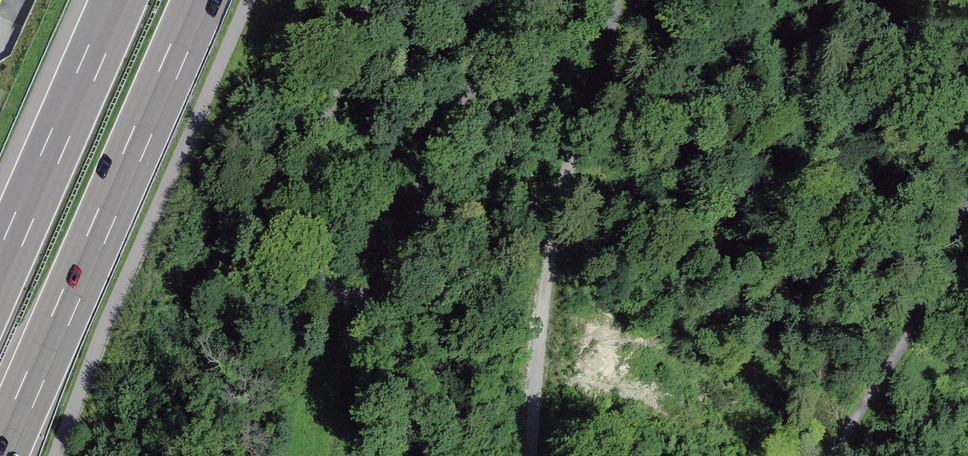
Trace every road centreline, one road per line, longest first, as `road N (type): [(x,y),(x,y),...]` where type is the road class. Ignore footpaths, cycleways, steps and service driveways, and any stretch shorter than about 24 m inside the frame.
road 1 (track): [(540,0),(449,123),(391,282),(350,302),(330,297),(313,280),(307,232),(333,101),(365,0)]
road 2 (motorway): [(2,455),(202,0)]
road 3 (track): [(530,455),(561,187),(615,0)]
road 4 (motorway): [(119,0),(0,270)]
road 5 (track): [(834,455),(936,288),(967,207)]

